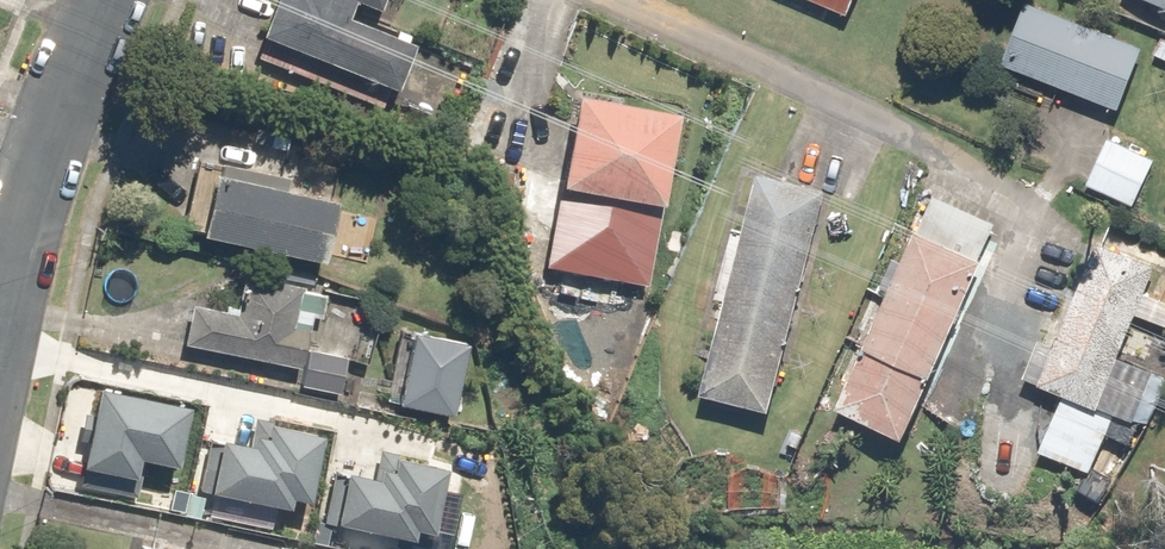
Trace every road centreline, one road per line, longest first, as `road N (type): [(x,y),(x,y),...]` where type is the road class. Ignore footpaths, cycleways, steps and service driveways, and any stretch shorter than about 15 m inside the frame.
road 1 (tertiary): [(0,380),(42,178),(110,0)]

